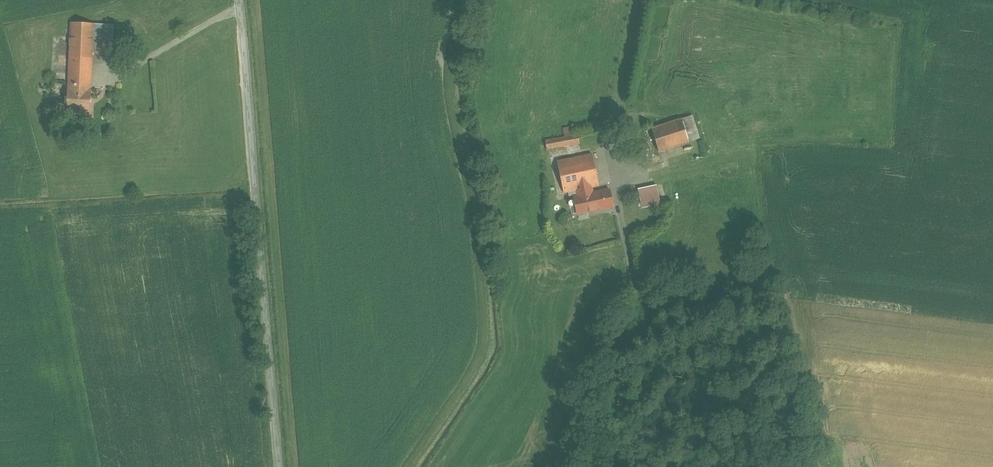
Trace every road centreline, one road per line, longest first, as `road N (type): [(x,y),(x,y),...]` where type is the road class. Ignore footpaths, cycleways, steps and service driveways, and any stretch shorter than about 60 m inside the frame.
road 1 (unclassified): [(278,466),(240,0)]

